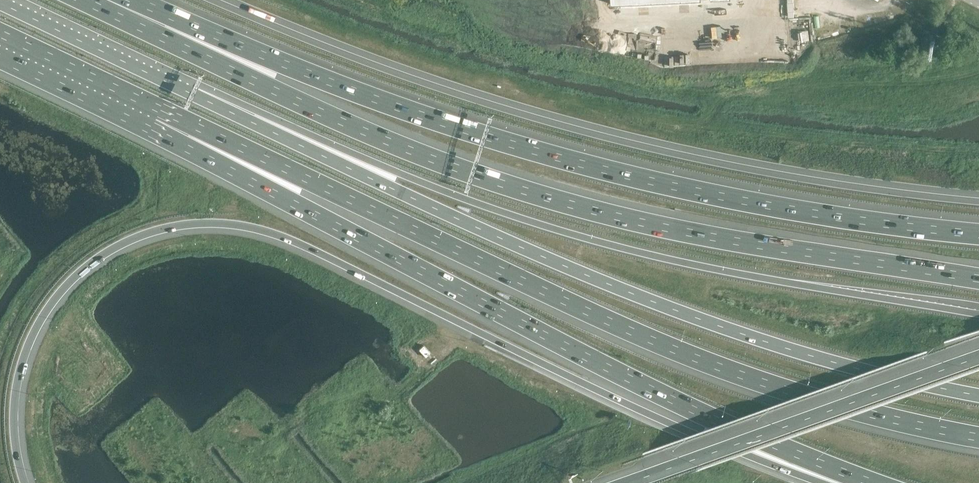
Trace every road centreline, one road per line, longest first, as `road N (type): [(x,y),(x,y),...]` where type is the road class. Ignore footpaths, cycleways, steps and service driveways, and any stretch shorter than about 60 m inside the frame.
road 1 (motorway): [(978,280),(714,239),(497,183),(280,94),(90,0)]
road 2 (motorway): [(25,482),(15,395),(47,310),(120,244),(199,224),(268,231),(306,247),(725,447)]
road 3 (motorway): [(154,120),(306,179),(688,354),(823,400),(978,437)]
road 4 (motorway): [(978,234),(802,213),(562,158),(386,103),(134,0)]
road 5 (motorway): [(172,82),(624,291),(828,362),(978,398)]
road 6 (motorway): [(172,82),(223,95),(436,188),(579,236),(769,280),(978,309)]
road 7 (motorway): [(154,120),(294,204),(611,368),(872,482)]
road 8 (motorway): [(978,355),(725,447)]
road 9 (motorway): [(0,2),(172,82)]
road 10 (motorway): [(0,46),(154,120)]
road 11 (motorway): [(725,447),(854,482)]

